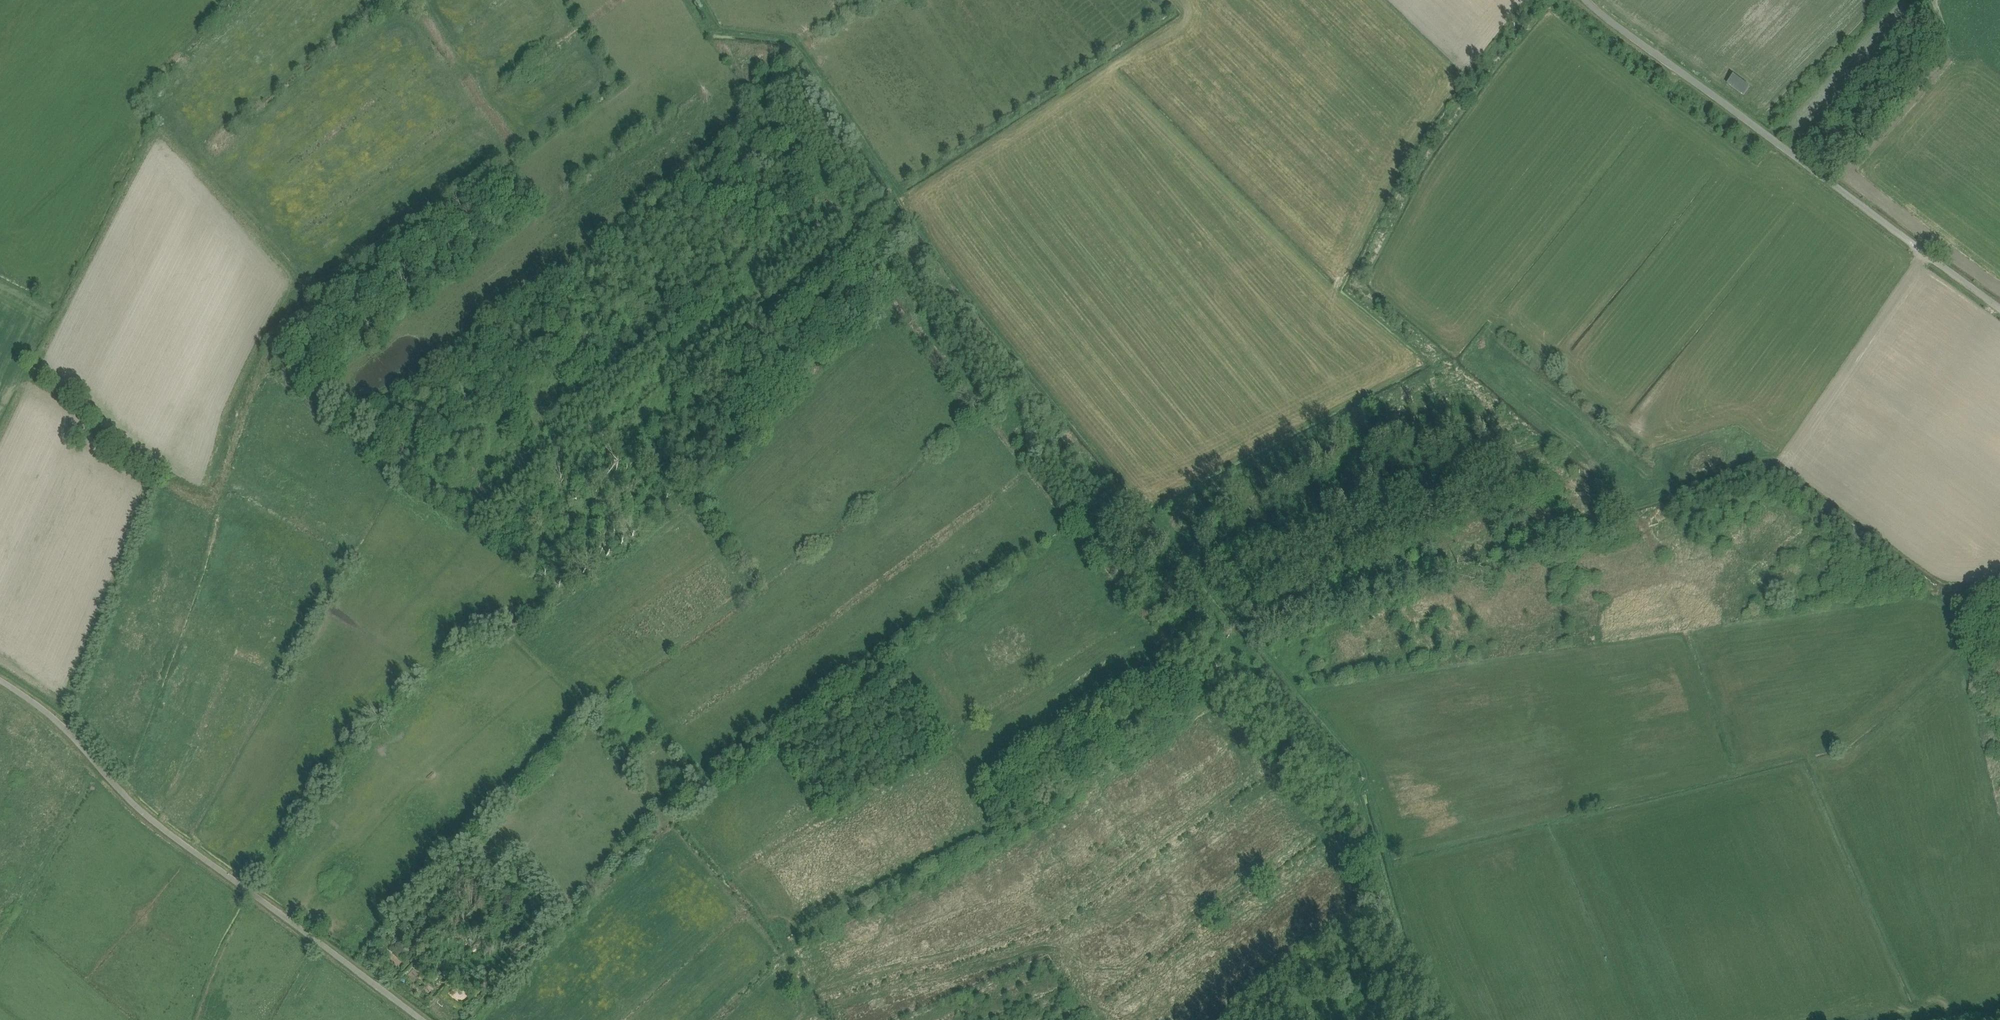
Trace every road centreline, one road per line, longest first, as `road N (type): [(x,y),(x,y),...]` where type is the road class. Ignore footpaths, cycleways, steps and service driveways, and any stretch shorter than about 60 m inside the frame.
road 1 (unclassified): [(424,1019),(147,815),(48,711),(0,681)]
road 2 (unclassified): [(1999,308),(1587,0)]
road 3 (track): [(467,1019),(669,815),(774,738)]

